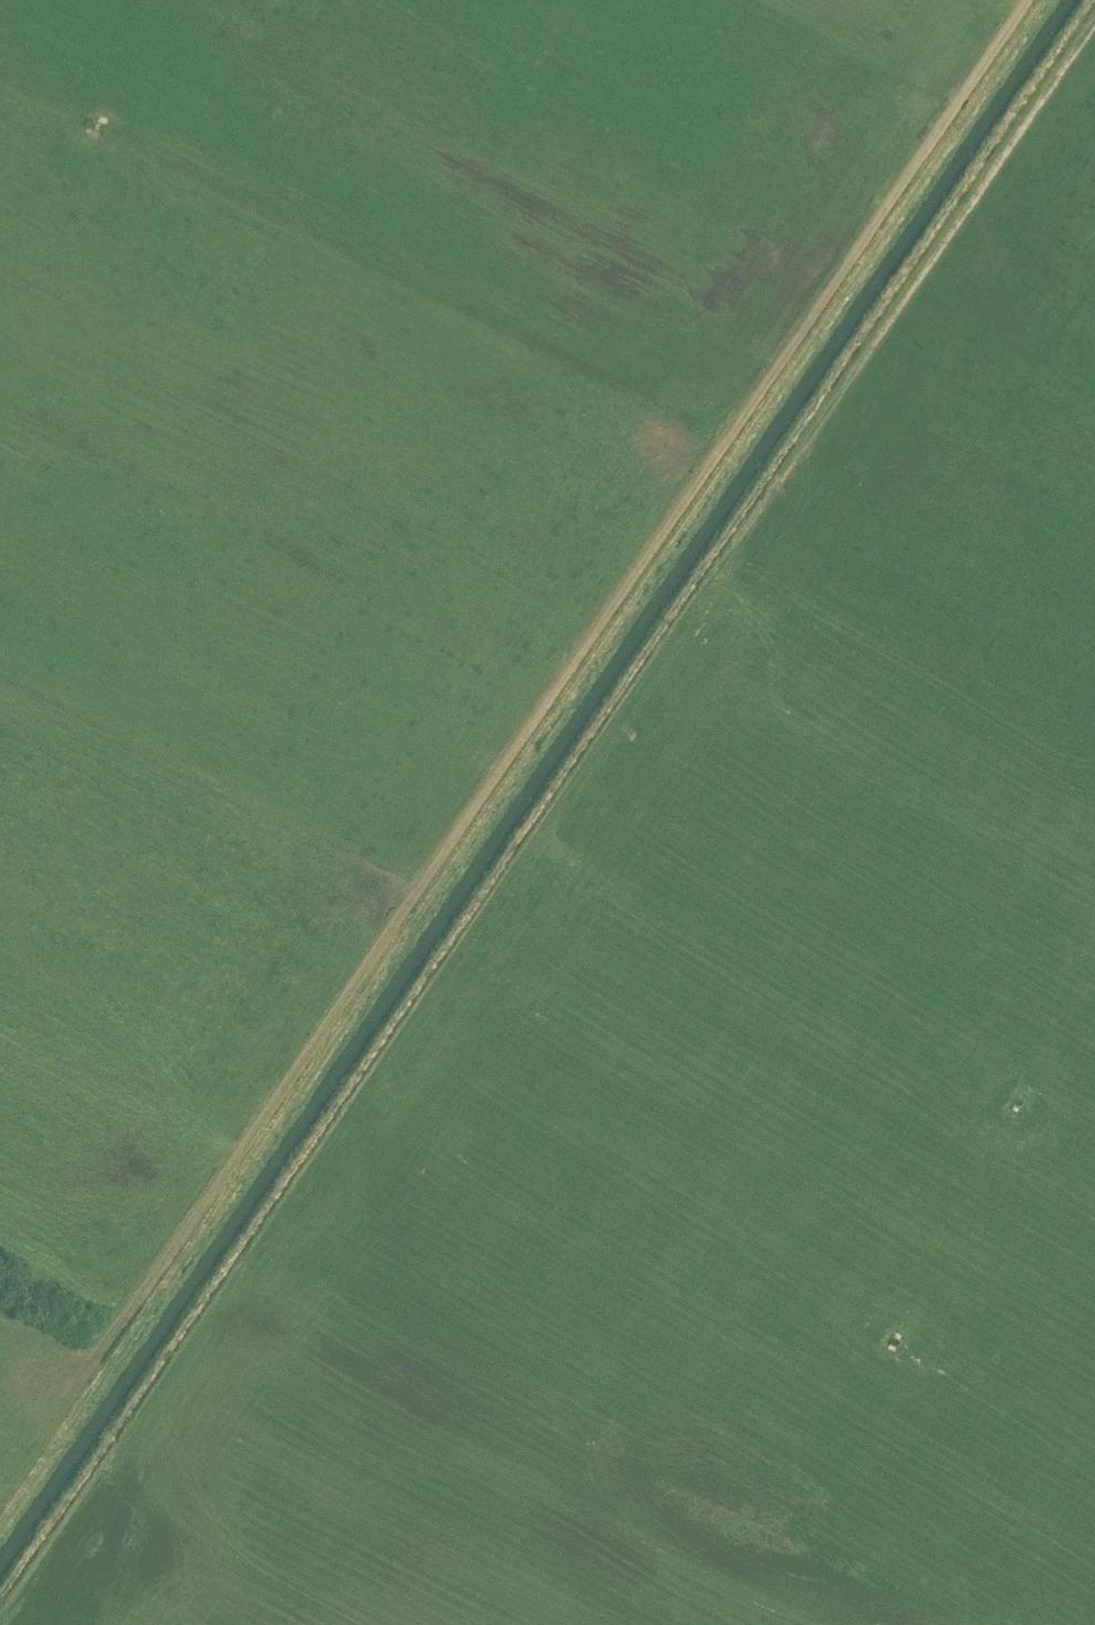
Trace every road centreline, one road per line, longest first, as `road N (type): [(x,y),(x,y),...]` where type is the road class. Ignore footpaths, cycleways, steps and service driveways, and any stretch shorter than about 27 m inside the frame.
road 1 (track): [(128,1313),(1027,0)]

